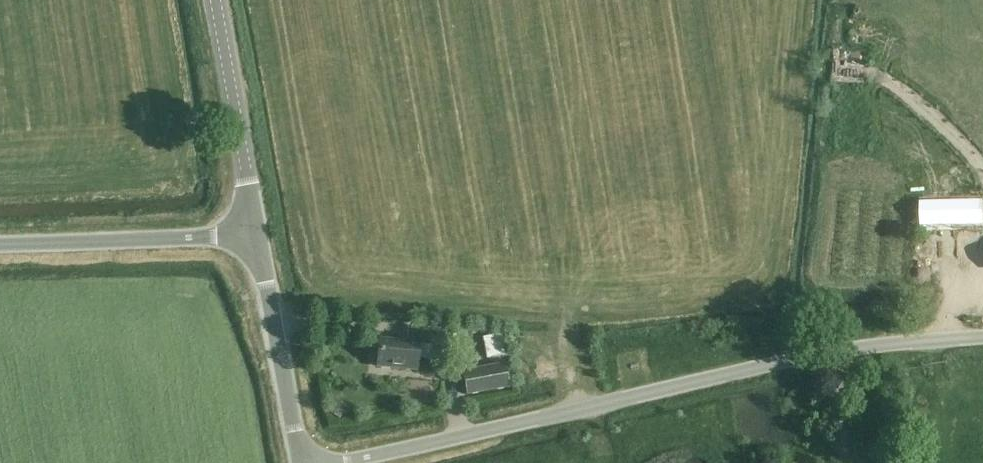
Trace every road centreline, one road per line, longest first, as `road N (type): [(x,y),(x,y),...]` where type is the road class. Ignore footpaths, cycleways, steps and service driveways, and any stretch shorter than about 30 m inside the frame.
road 1 (unclassified): [(982,340),(878,344),(342,462)]
road 2 (unclassified): [(0,243),(249,233)]
road 3 (unclassified): [(249,233),(213,0)]
road 4 (unclassified): [(249,233),(287,462)]

